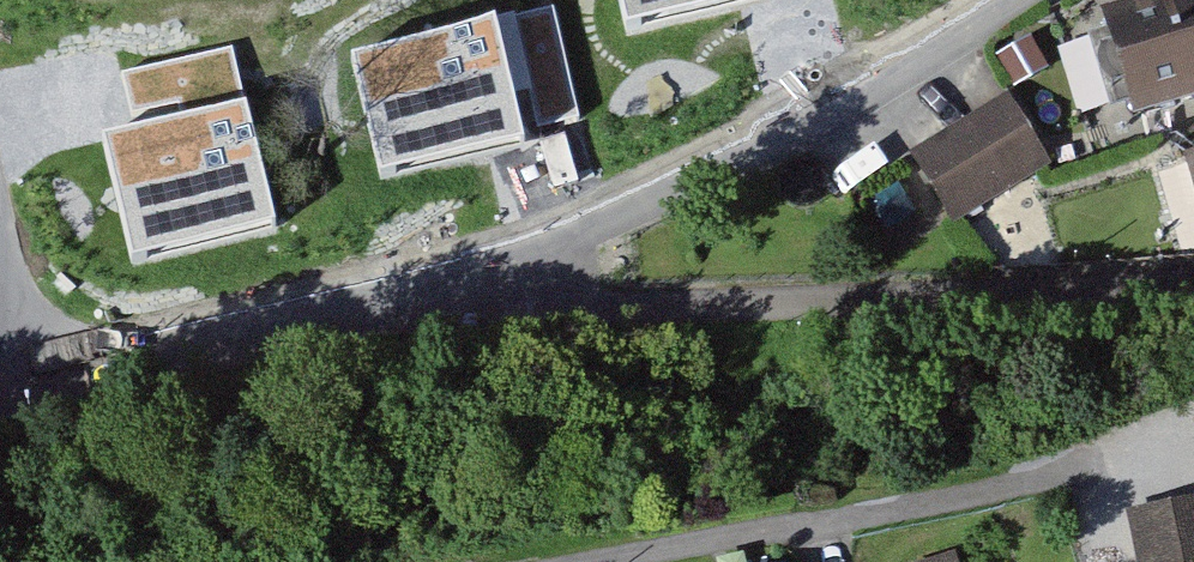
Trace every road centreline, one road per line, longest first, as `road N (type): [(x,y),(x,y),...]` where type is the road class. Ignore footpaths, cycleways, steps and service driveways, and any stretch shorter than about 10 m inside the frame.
road 1 (residential): [(432,295),(1085,298),(1193,291)]
road 2 (residential): [(432,295),(805,149),(1020,0)]
road 3 (residential): [(544,561),(1193,436)]
road 4 (residential): [(14,385),(432,295)]

